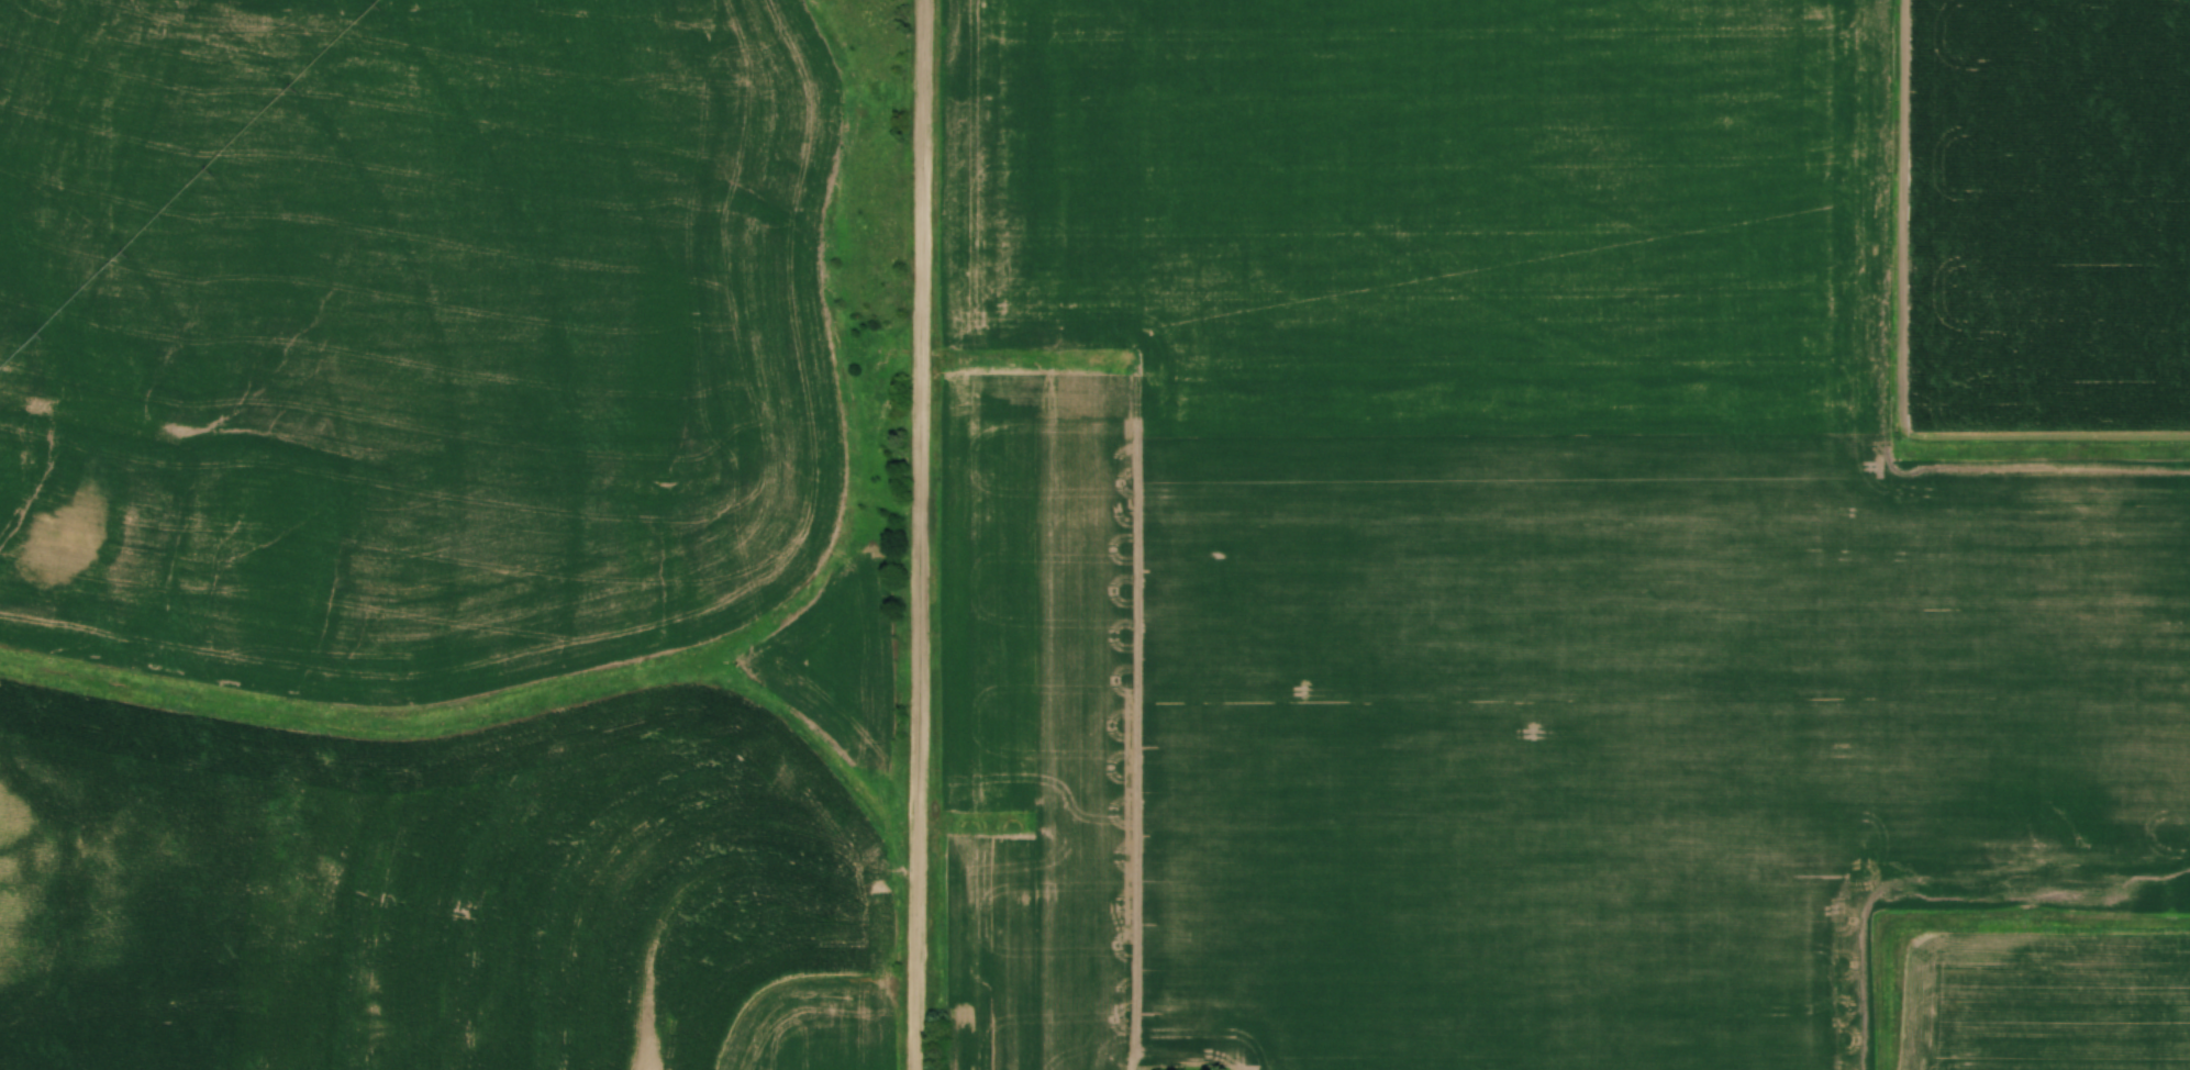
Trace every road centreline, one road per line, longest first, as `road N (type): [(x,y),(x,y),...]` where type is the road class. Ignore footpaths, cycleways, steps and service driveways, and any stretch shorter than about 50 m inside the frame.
road 1 (residential): [(916,1069),(924,0)]

